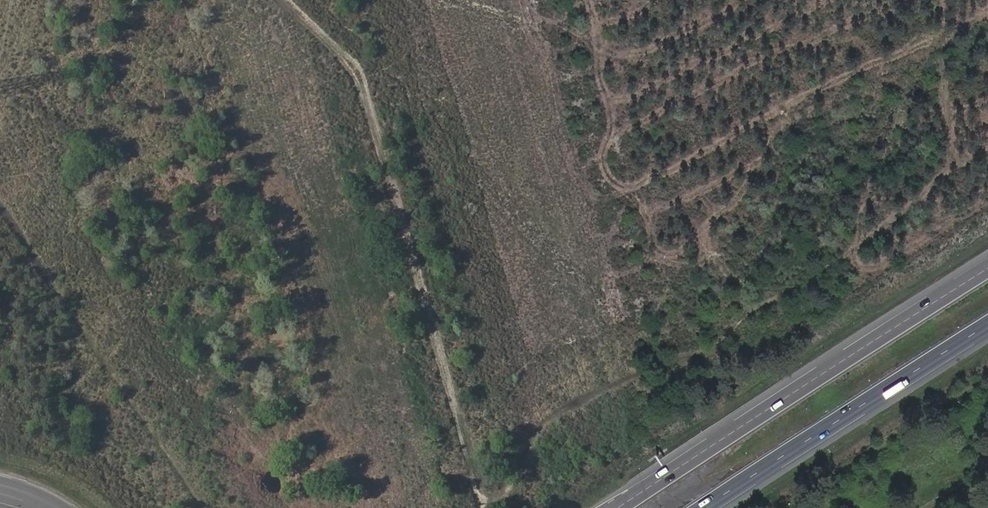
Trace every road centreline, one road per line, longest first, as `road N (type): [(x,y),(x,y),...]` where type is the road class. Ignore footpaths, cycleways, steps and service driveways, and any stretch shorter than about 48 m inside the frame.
road 1 (motorway): [(987,269),(617,507)]
road 2 (motorway): [(706,507),(987,325)]

